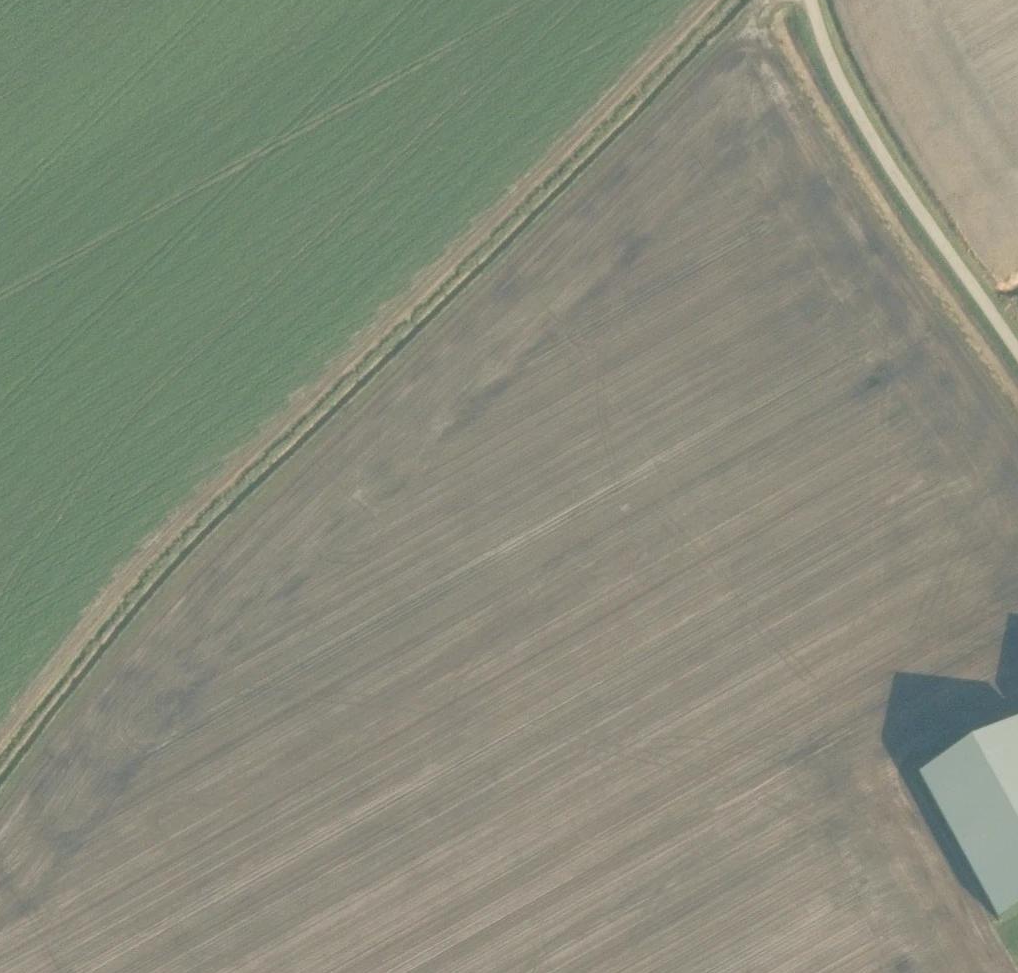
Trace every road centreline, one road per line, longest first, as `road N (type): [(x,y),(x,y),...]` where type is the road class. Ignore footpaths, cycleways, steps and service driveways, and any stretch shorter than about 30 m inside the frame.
road 1 (unclassified): [(1017,358),(849,109),(807,0)]

